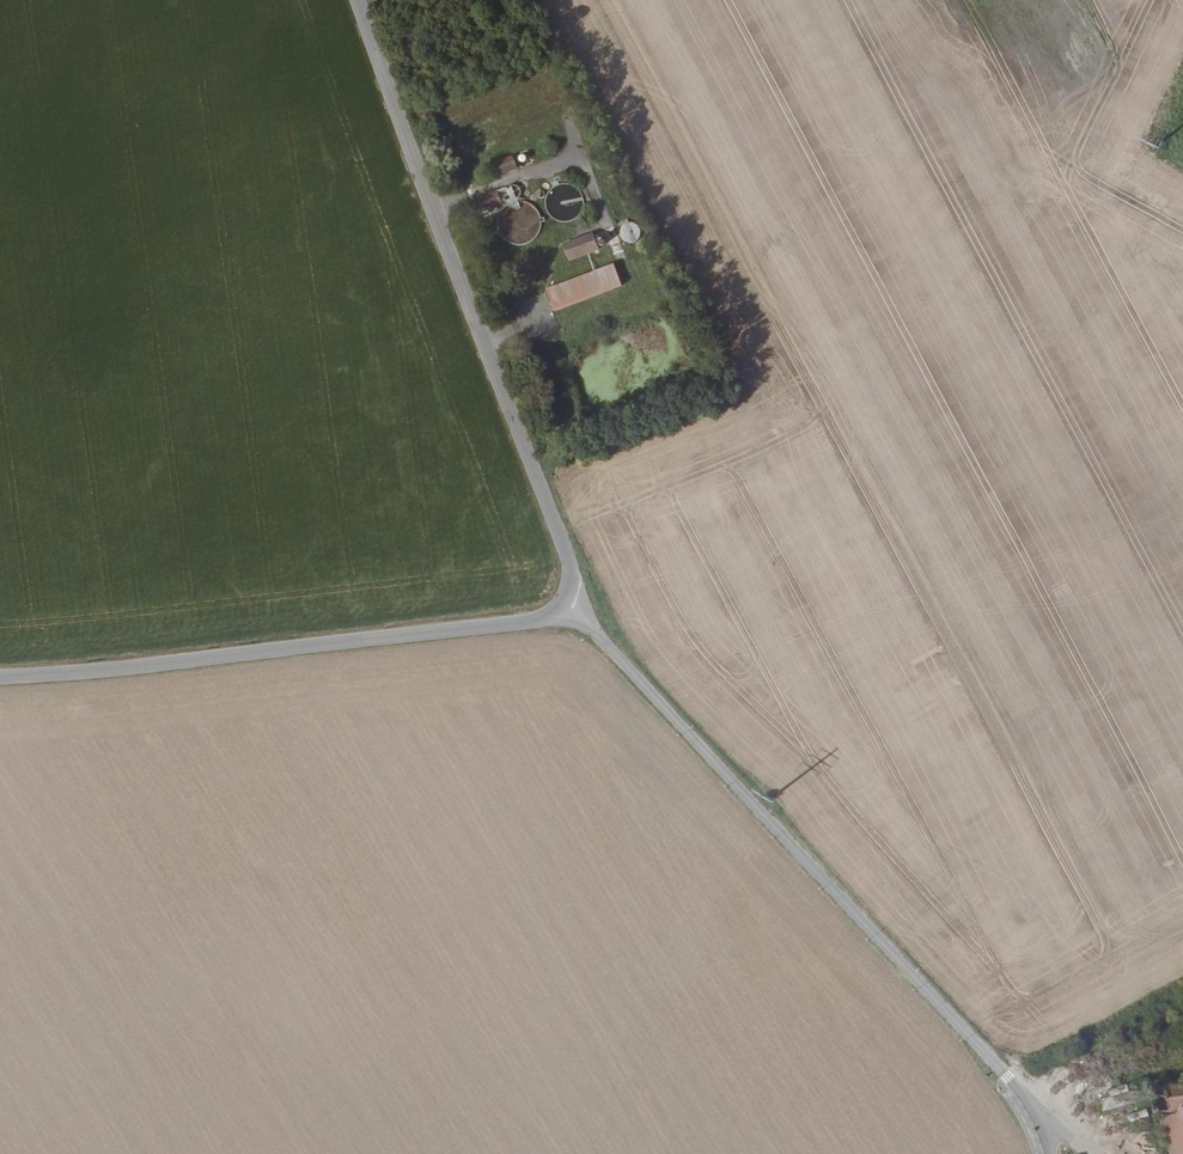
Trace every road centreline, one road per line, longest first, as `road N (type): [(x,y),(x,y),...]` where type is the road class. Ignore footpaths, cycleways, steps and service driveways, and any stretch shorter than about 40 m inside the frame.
road 1 (unclassified): [(1034,1111),(565,605)]
road 2 (unclassified): [(565,605),(564,557),(350,0)]
road 3 (unclassified): [(0,675),(515,620),(565,605)]
road 4 (track): [(1021,1096),(1078,1071),(1182,1049)]

